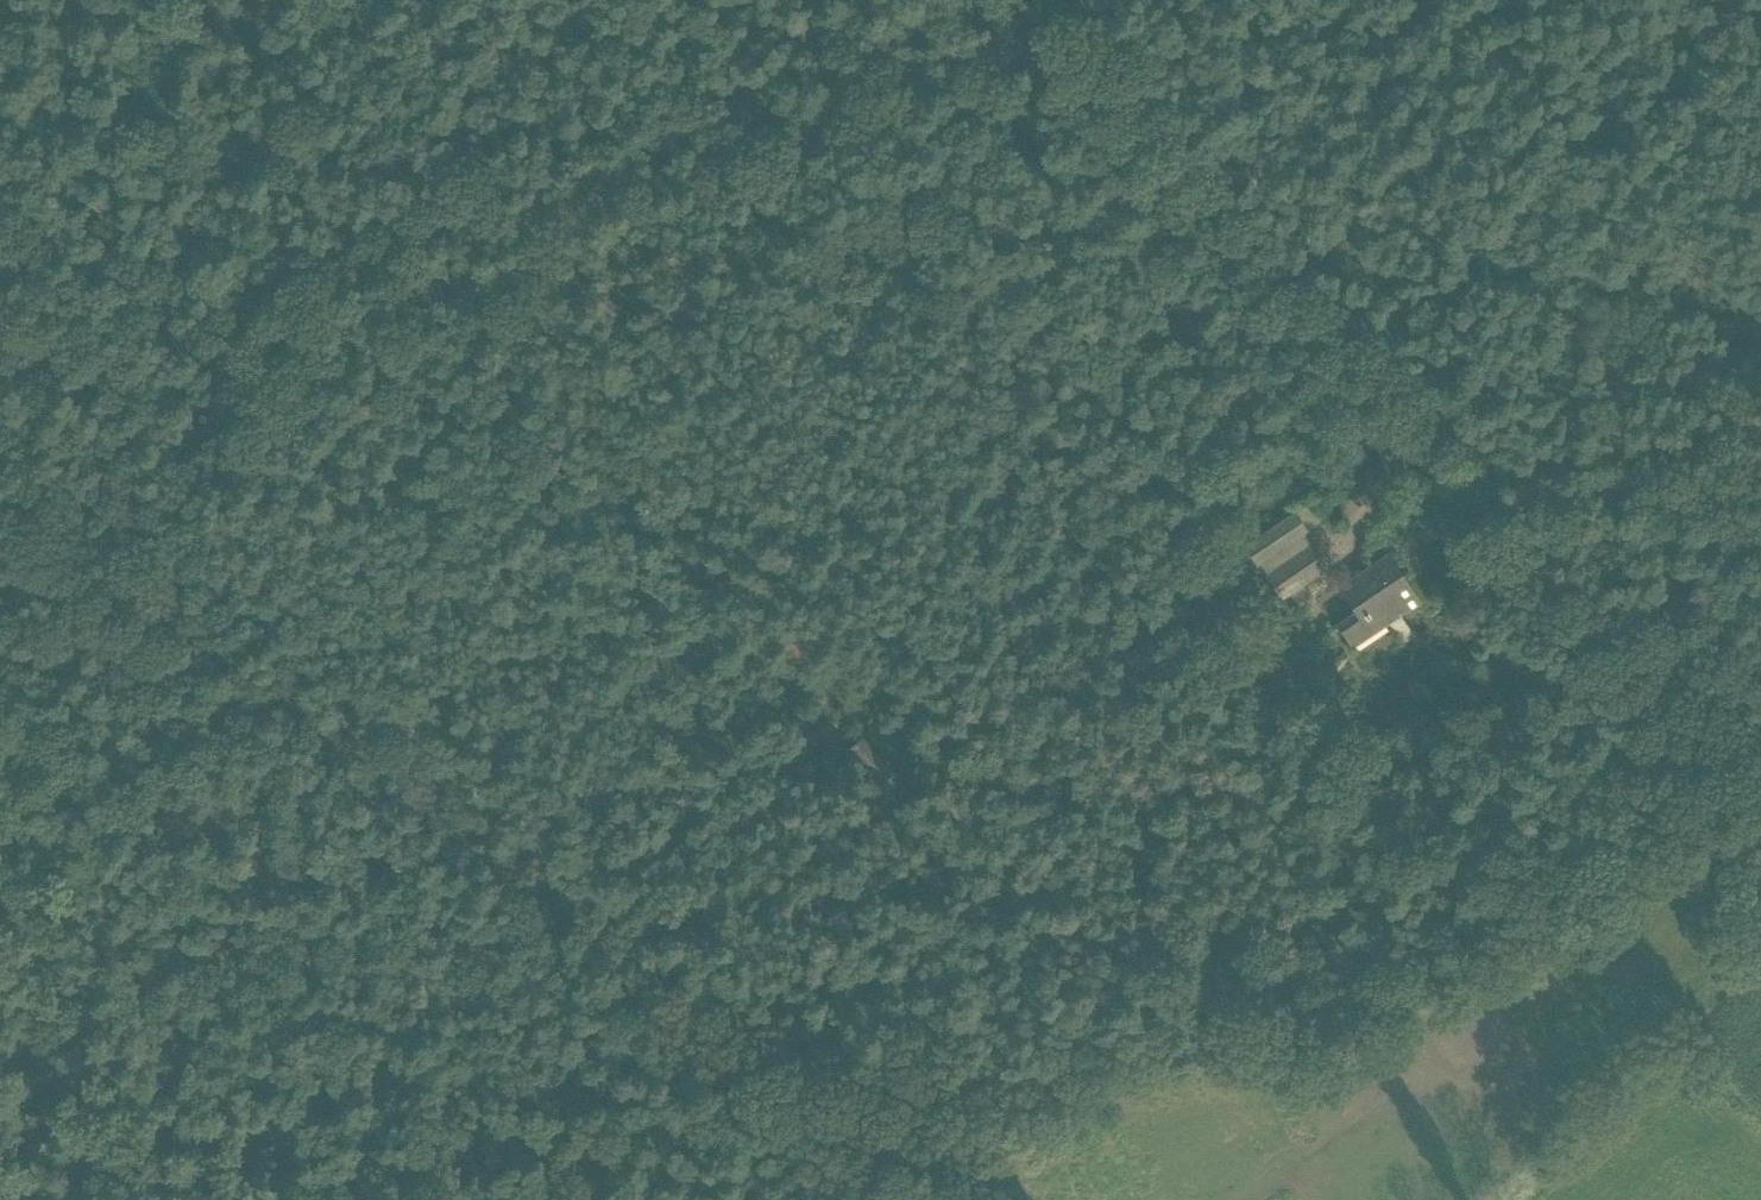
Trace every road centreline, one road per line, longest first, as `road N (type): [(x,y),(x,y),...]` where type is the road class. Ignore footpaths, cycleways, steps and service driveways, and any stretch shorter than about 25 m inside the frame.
road 1 (track): [(1760,789),(1641,689),(1411,447)]
road 2 (track): [(1760,401),(1620,459),(1543,480),(1510,482),(1440,439),(1411,447)]
road 3 (track): [(1053,79),(960,0)]

